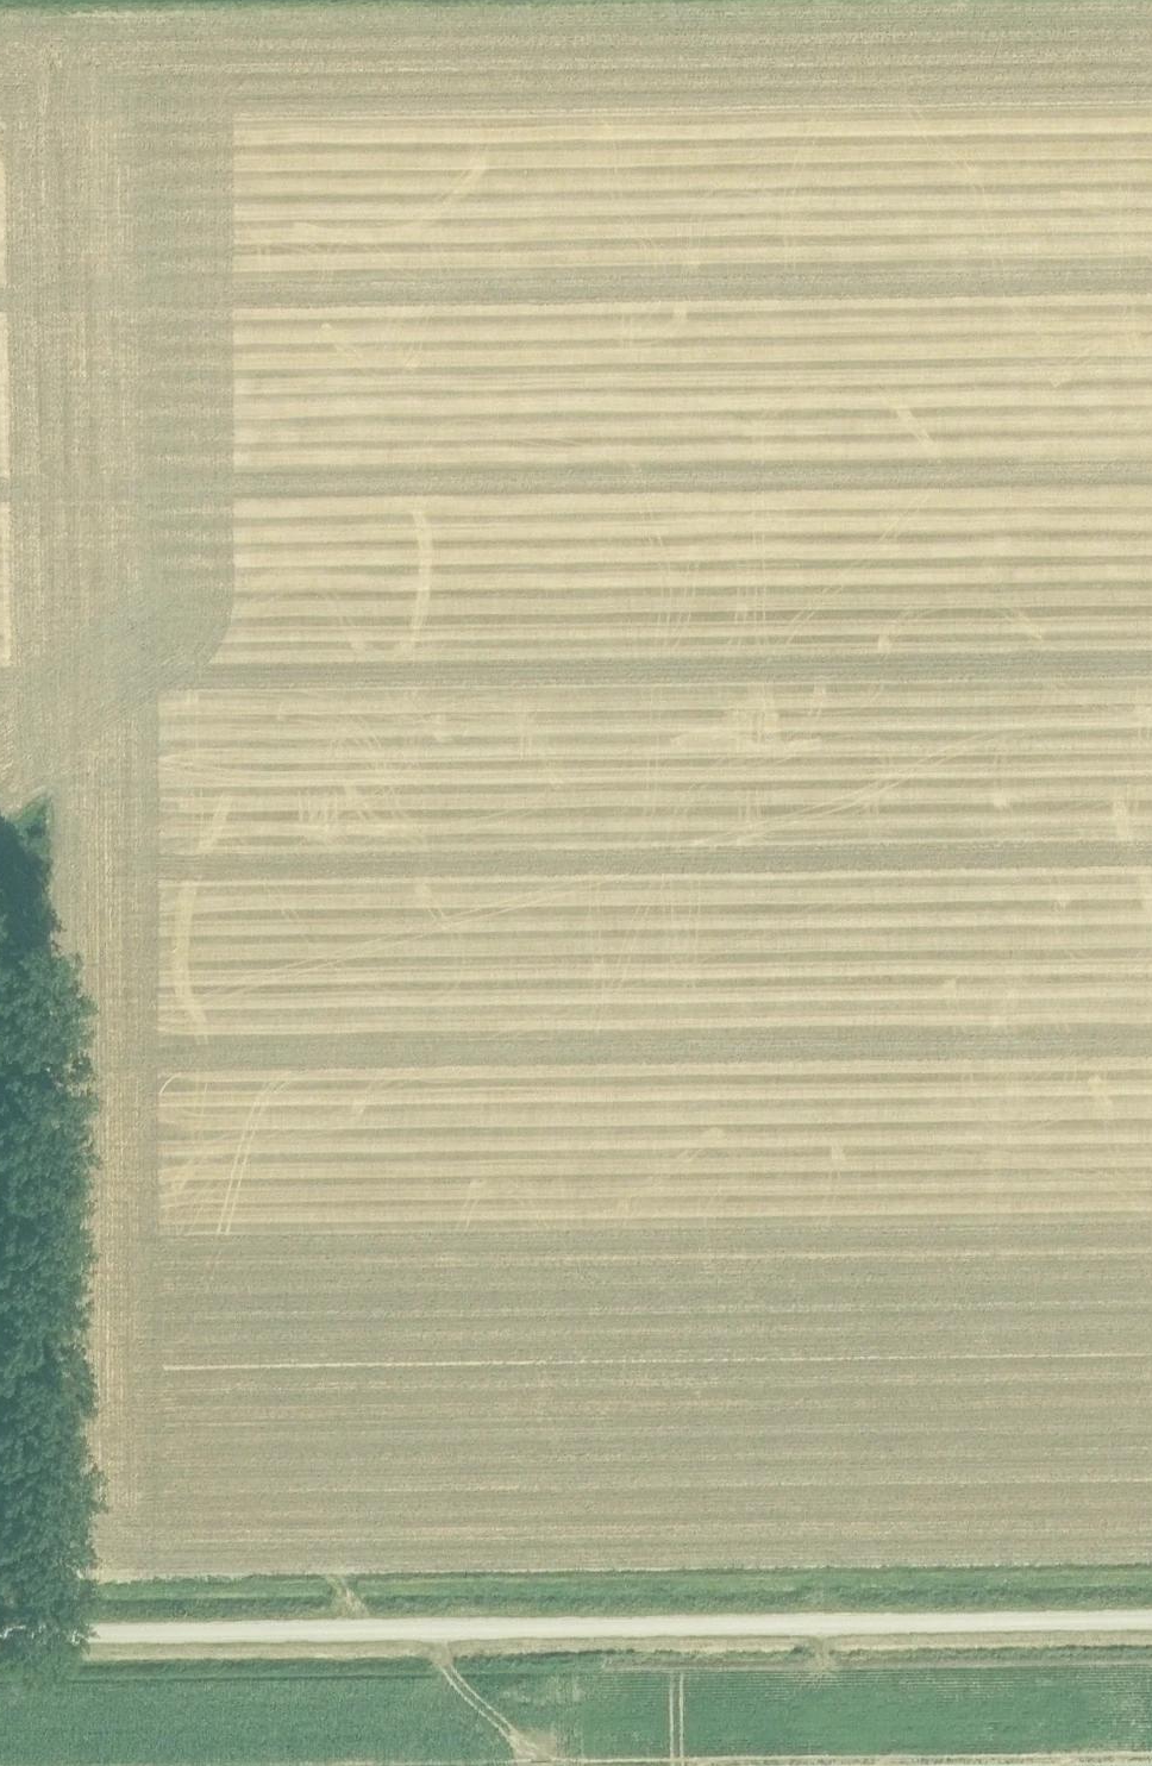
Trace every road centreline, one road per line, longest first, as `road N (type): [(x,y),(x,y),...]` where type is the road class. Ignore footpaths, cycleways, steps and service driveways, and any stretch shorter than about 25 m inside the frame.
road 1 (unclassified): [(0,1635),(1151,1618)]

